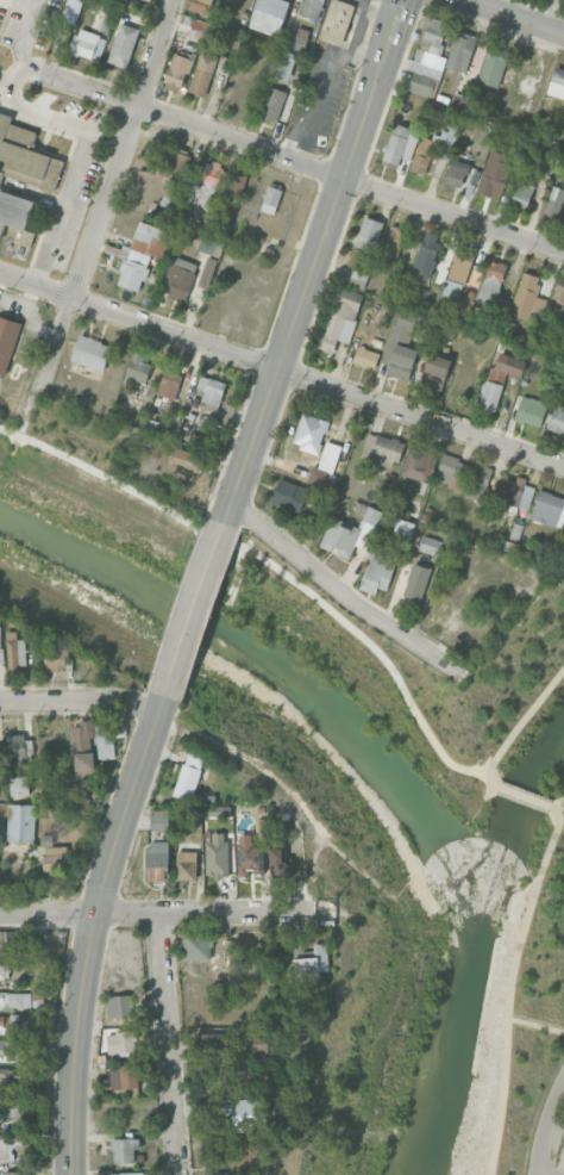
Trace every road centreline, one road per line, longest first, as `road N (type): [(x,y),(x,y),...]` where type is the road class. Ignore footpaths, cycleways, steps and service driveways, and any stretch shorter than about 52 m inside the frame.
road 1 (residential): [(563,466),(0,273)]
road 2 (residential): [(563,253),(39,72)]
road 3 (secondary): [(403,0),(225,523)]
road 4 (secondary): [(163,703),(98,900),(73,1065),(71,1174)]
road 5 (residential): [(172,0),(36,397)]
road 6 (residential): [(0,915),(314,909)]
road 7 (residential): [(233,499),(355,604),(458,674)]
road 8 (residential): [(157,913),(177,1174)]
road 9 (secondary): [(225,523),(163,703)]
road 10 (residential): [(0,700),(131,702)]

